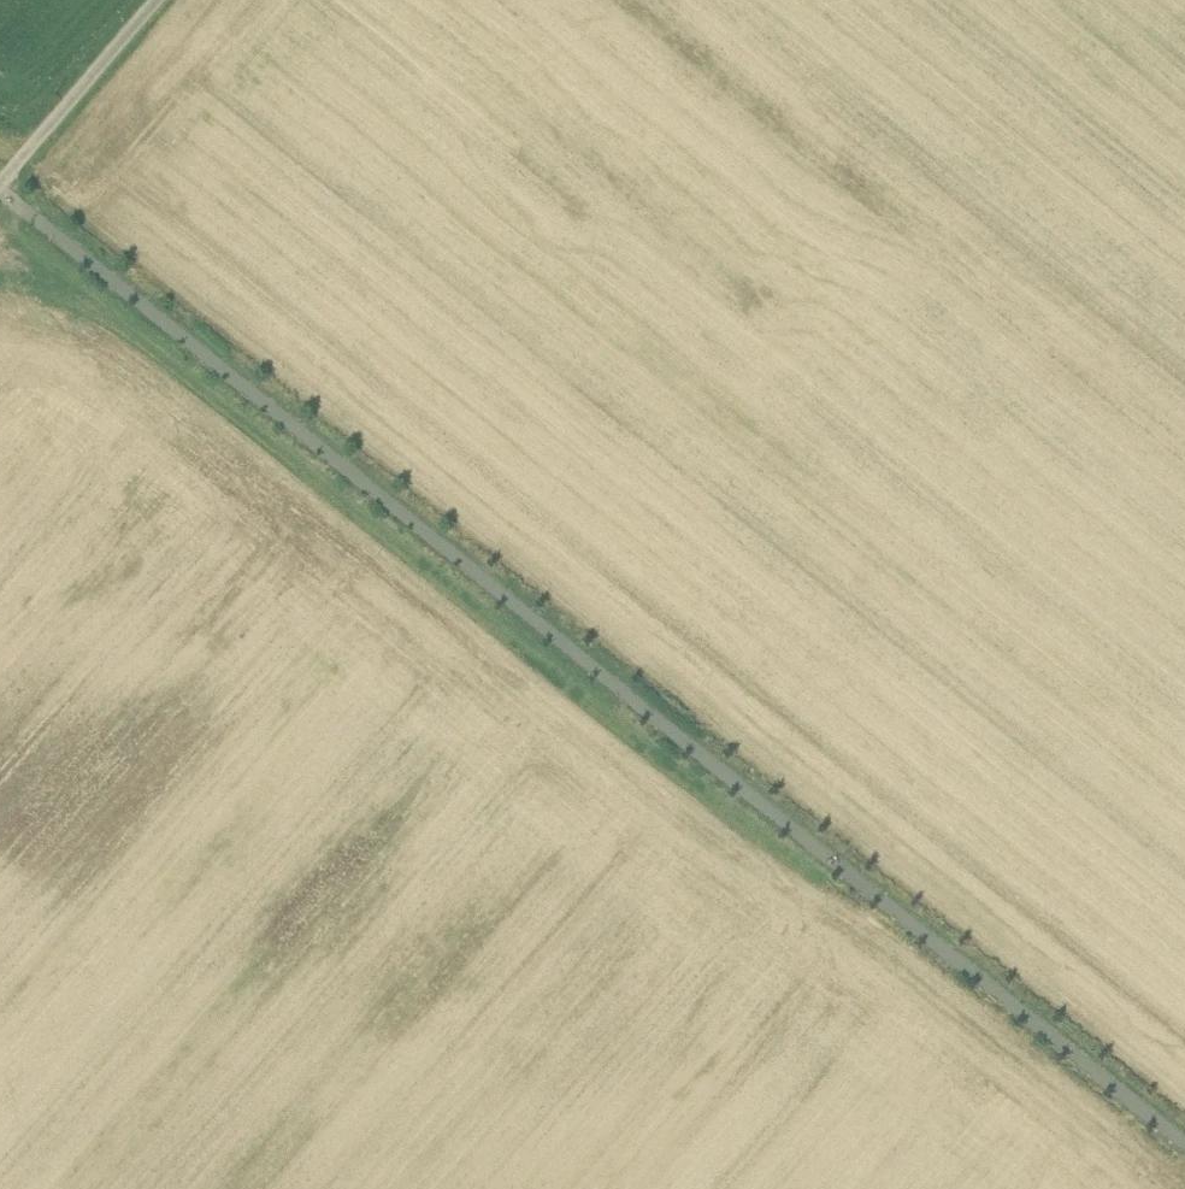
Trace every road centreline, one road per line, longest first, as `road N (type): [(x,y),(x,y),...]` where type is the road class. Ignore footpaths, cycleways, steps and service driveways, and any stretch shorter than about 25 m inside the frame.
road 1 (unclassified): [(159,0),(0,184)]

